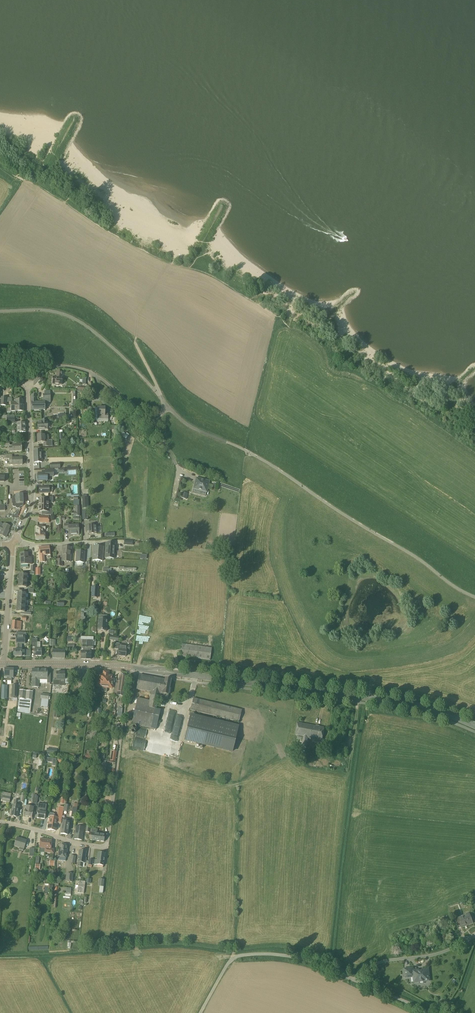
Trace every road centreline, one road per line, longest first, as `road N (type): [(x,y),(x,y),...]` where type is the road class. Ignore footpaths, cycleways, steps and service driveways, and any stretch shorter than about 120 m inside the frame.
road 1 (secondary): [(81,664),(390,701),(474,726)]
road 2 (residential): [(192,477),(93,373),(53,367),(28,383)]
road 3 (residential): [(28,383),(32,495),(16,539)]
road 4 (residential): [(355,980),(374,965),(432,955),(474,935)]
road 5 (residential): [(4,664),(14,544)]

